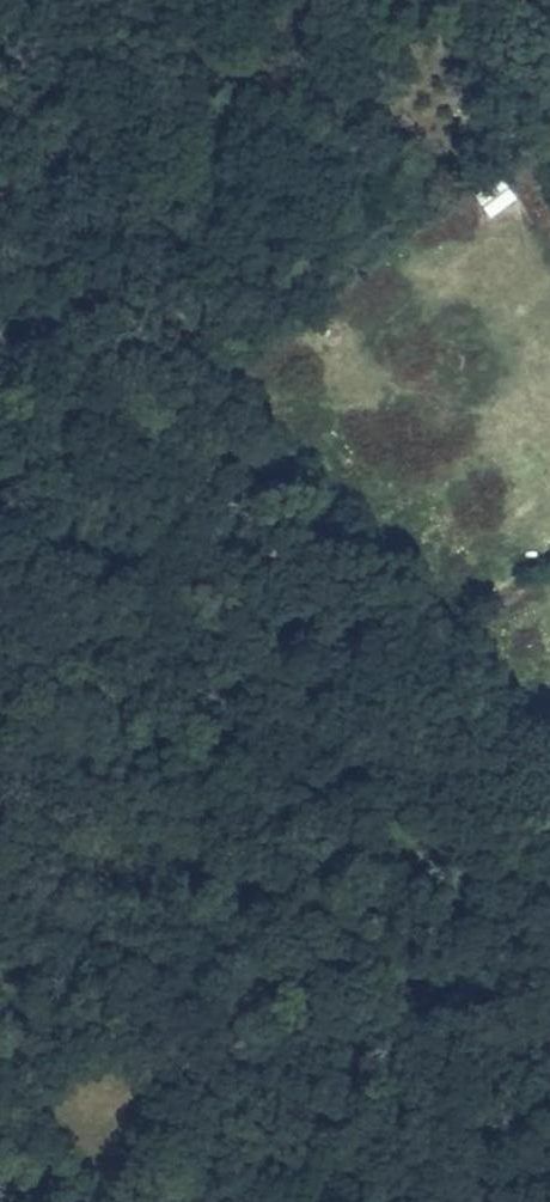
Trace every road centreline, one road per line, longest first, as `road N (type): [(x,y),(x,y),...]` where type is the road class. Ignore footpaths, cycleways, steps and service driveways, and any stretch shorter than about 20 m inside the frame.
road 1 (track): [(72,420),(127,1201)]
road 2 (track): [(549,1200),(114,1073),(0,1048)]
road 3 (track): [(0,1188),(114,1073),(430,863)]
road 4 (track): [(221,1201),(0,936)]

